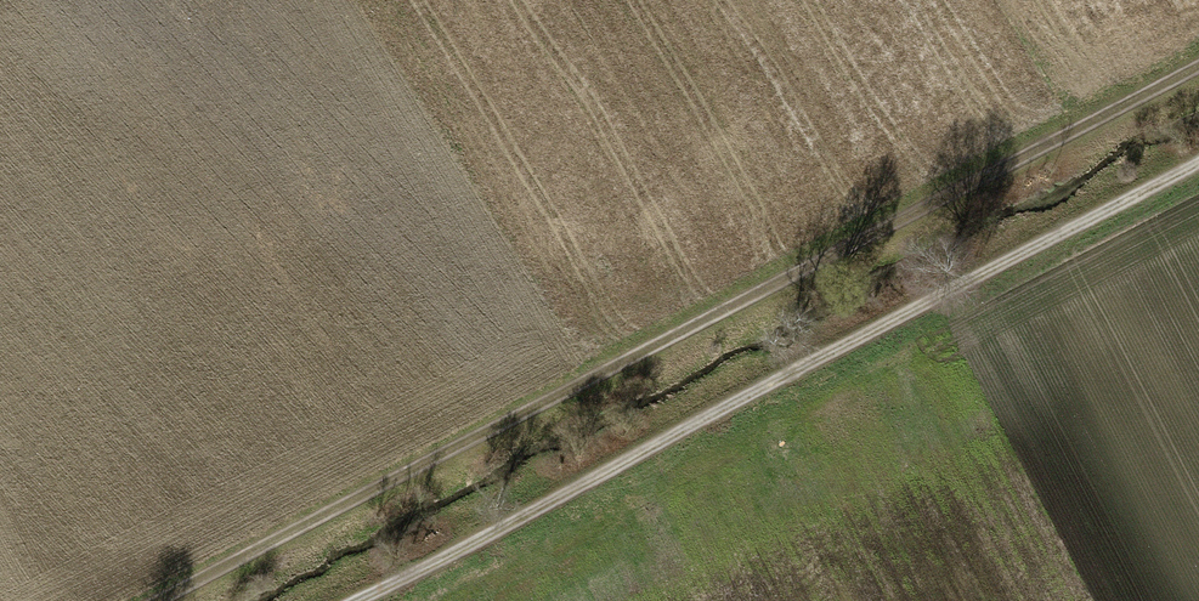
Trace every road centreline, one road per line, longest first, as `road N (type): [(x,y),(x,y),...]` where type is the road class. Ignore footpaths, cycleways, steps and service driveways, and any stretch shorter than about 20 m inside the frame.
road 1 (track): [(1198,66),(158,600)]
road 2 (track): [(1198,161),(357,600)]

